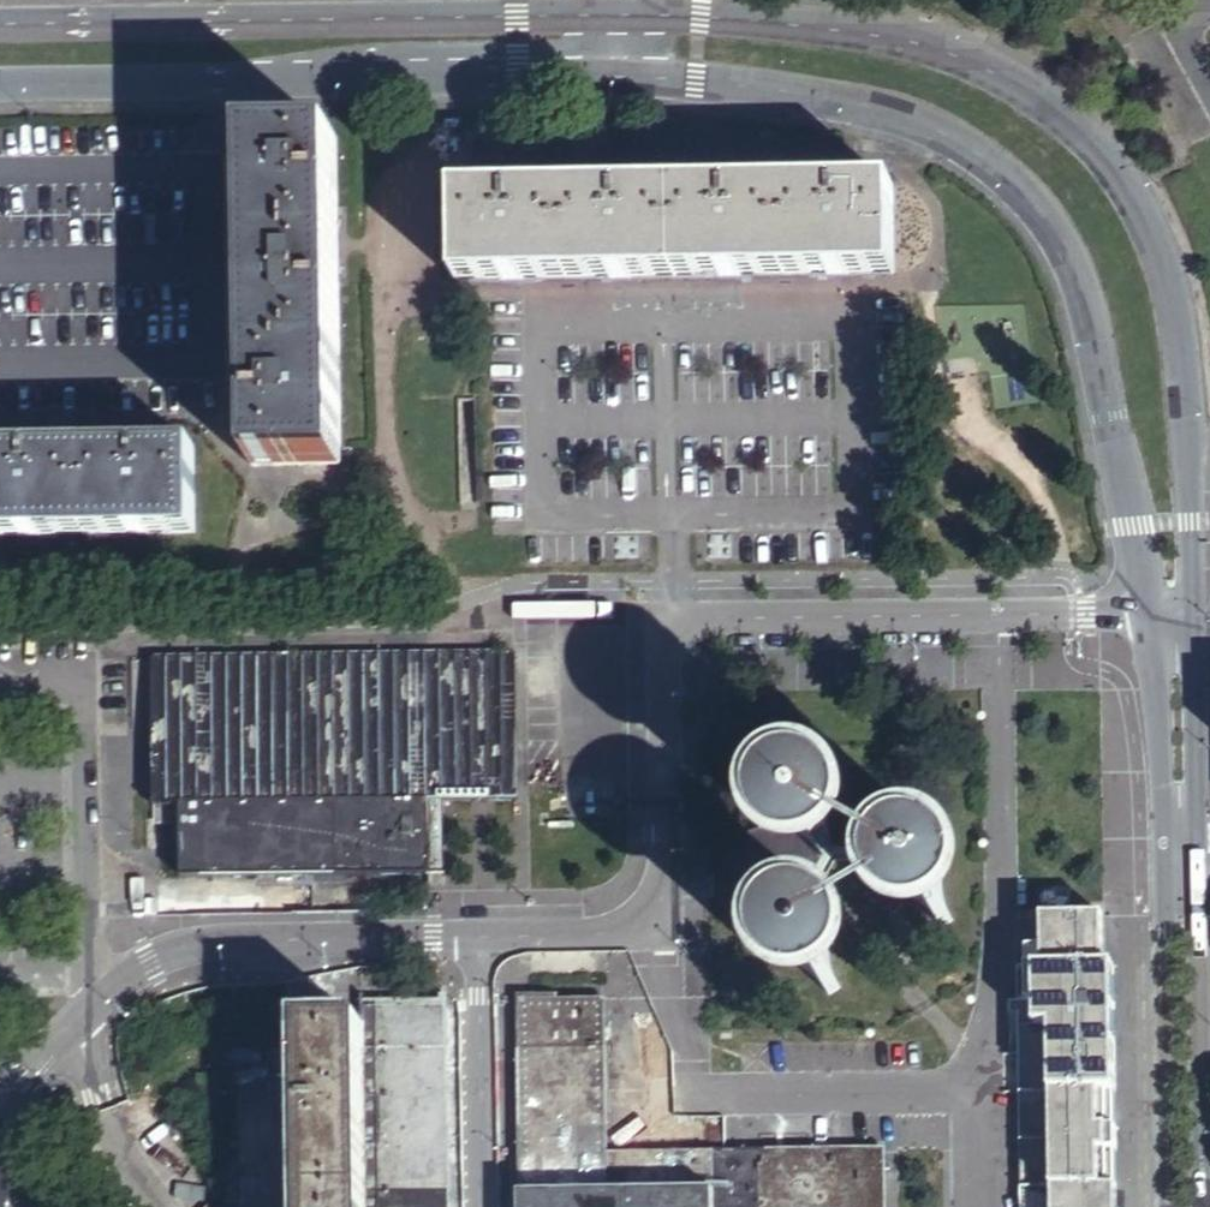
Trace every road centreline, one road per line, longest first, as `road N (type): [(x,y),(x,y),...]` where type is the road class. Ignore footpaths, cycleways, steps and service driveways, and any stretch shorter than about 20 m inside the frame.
road 1 (tertiary): [(1174,611),(1188,520),(1171,295),(1135,205),(1092,145),(1014,83),(942,48),(766,21),(614,13)]
road 2 (tertiary): [(615,74),(768,86),(872,105),(927,123),(1019,184),(1052,224),(1077,275),(1132,523),(1174,611)]
road 3 (residential): [(996,612),(703,616),(674,626),(663,660),(665,857),(644,915)]
road 4 (tertiary): [(0,84),(615,74)]
road 5 (tertiary): [(614,13),(0,18)]
road 6 (residential): [(0,1081),(123,975),(173,949),(218,939),(479,936)]
road 7 (residential): [(979,1089),(685,1093),(685,1019),(658,1019),(644,915)]
road 8 (residential): [(979,1089),(1001,898),(996,612)]
road 9 (tertiary): [(1179,891),(1159,931),(1166,1206)]
road 10 (tertiary): [(1202,1206),(1197,927),(1179,891)]
road 11 (residential): [(479,936),(484,1206)]
road 12 (tertiary): [(1174,611),(1178,848)]
road 13 (residential): [(1174,611),(996,612)]
road 14 (residential): [(479,936),(612,931),(644,915)]

